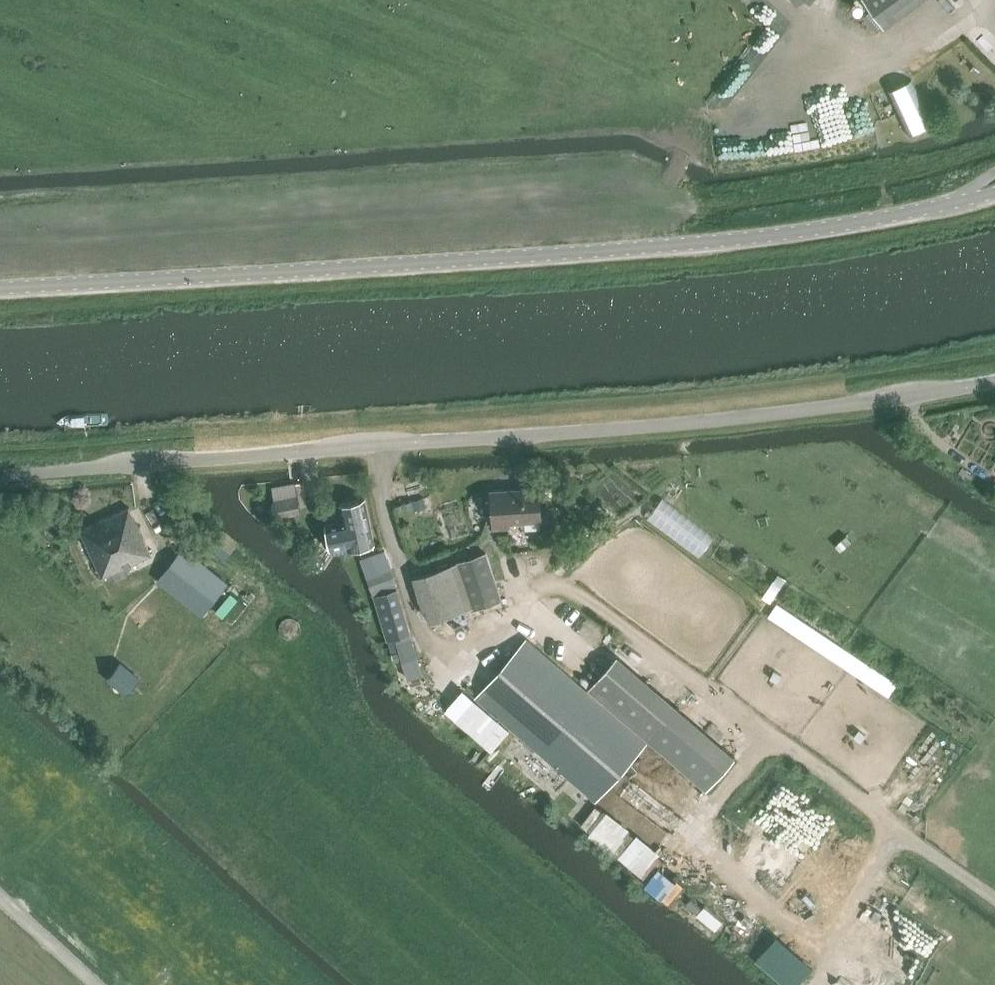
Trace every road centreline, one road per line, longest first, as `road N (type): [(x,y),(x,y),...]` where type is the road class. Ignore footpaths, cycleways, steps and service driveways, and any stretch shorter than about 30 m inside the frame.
road 1 (unclassified): [(0,289),(605,252),(815,229),(994,190)]
road 2 (tertiary): [(0,476),(699,426),(994,382)]
road 3 (track): [(994,898),(537,569),(511,603),(427,646),(380,490),(386,448)]
road 4 (track): [(812,984),(898,828)]

